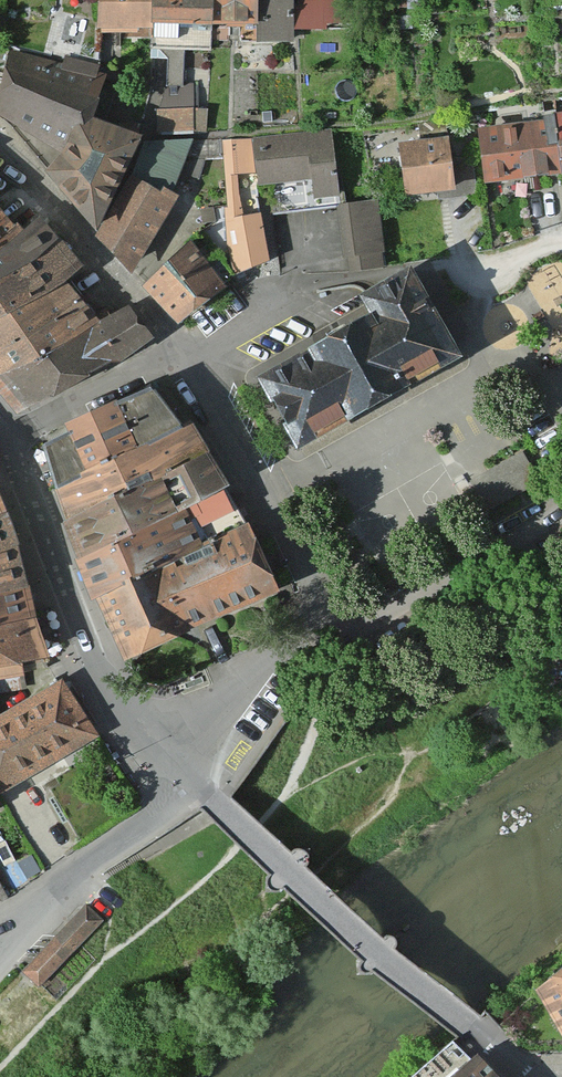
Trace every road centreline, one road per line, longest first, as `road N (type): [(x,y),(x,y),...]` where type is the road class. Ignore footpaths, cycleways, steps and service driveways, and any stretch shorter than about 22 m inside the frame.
road 1 (residential): [(174,351),(328,627),(271,669),(186,780)]
road 2 (residential): [(5,442),(95,670),(186,780)]
road 3 (residential): [(186,780),(467,1031)]
road 4 (residential): [(0,137),(23,154),(174,351)]
road 5 (residential): [(0,938),(186,780)]
road 6 (residential): [(174,351),(5,442)]

